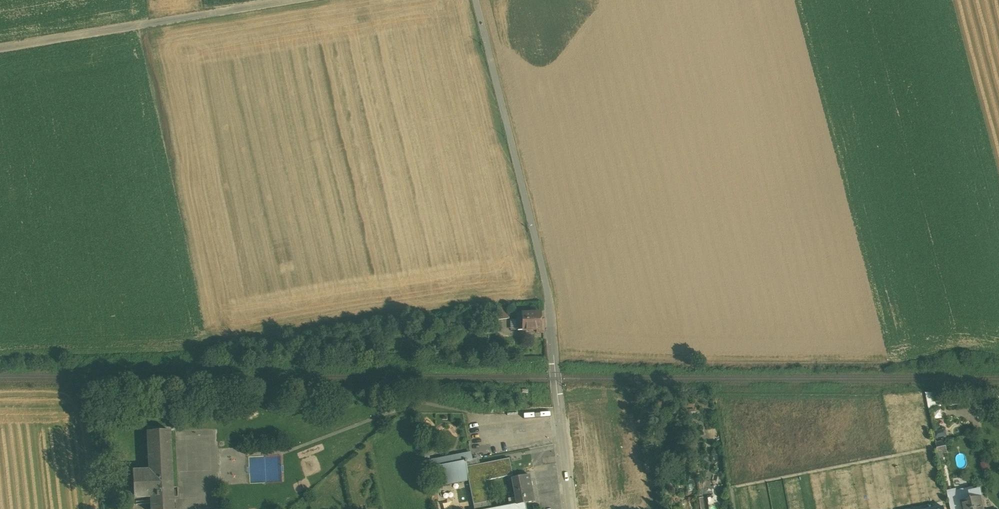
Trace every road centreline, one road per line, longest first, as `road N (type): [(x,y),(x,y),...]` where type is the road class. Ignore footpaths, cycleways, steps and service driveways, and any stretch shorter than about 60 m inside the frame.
road 1 (unclassified): [(548,296),(476,0)]
road 2 (track): [(290,0),(0,47)]
road 3 (residential): [(572,508),(548,296)]

